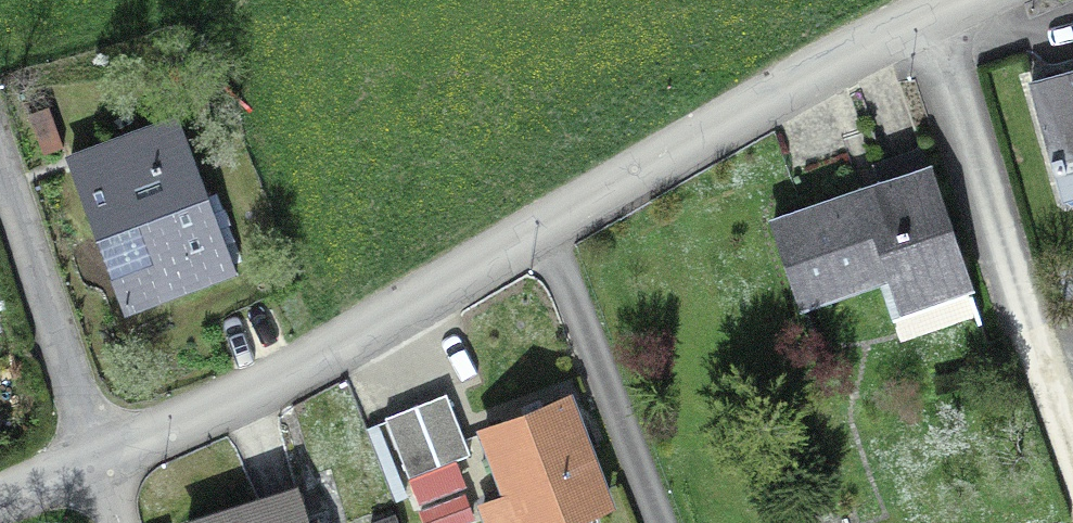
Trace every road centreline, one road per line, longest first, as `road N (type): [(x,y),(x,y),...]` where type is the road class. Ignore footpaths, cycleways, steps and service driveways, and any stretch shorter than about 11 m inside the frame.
road 1 (residential): [(101,464),(1016,0)]
road 2 (track): [(1072,493),(926,48)]
road 3 (residential): [(101,464),(0,168)]

